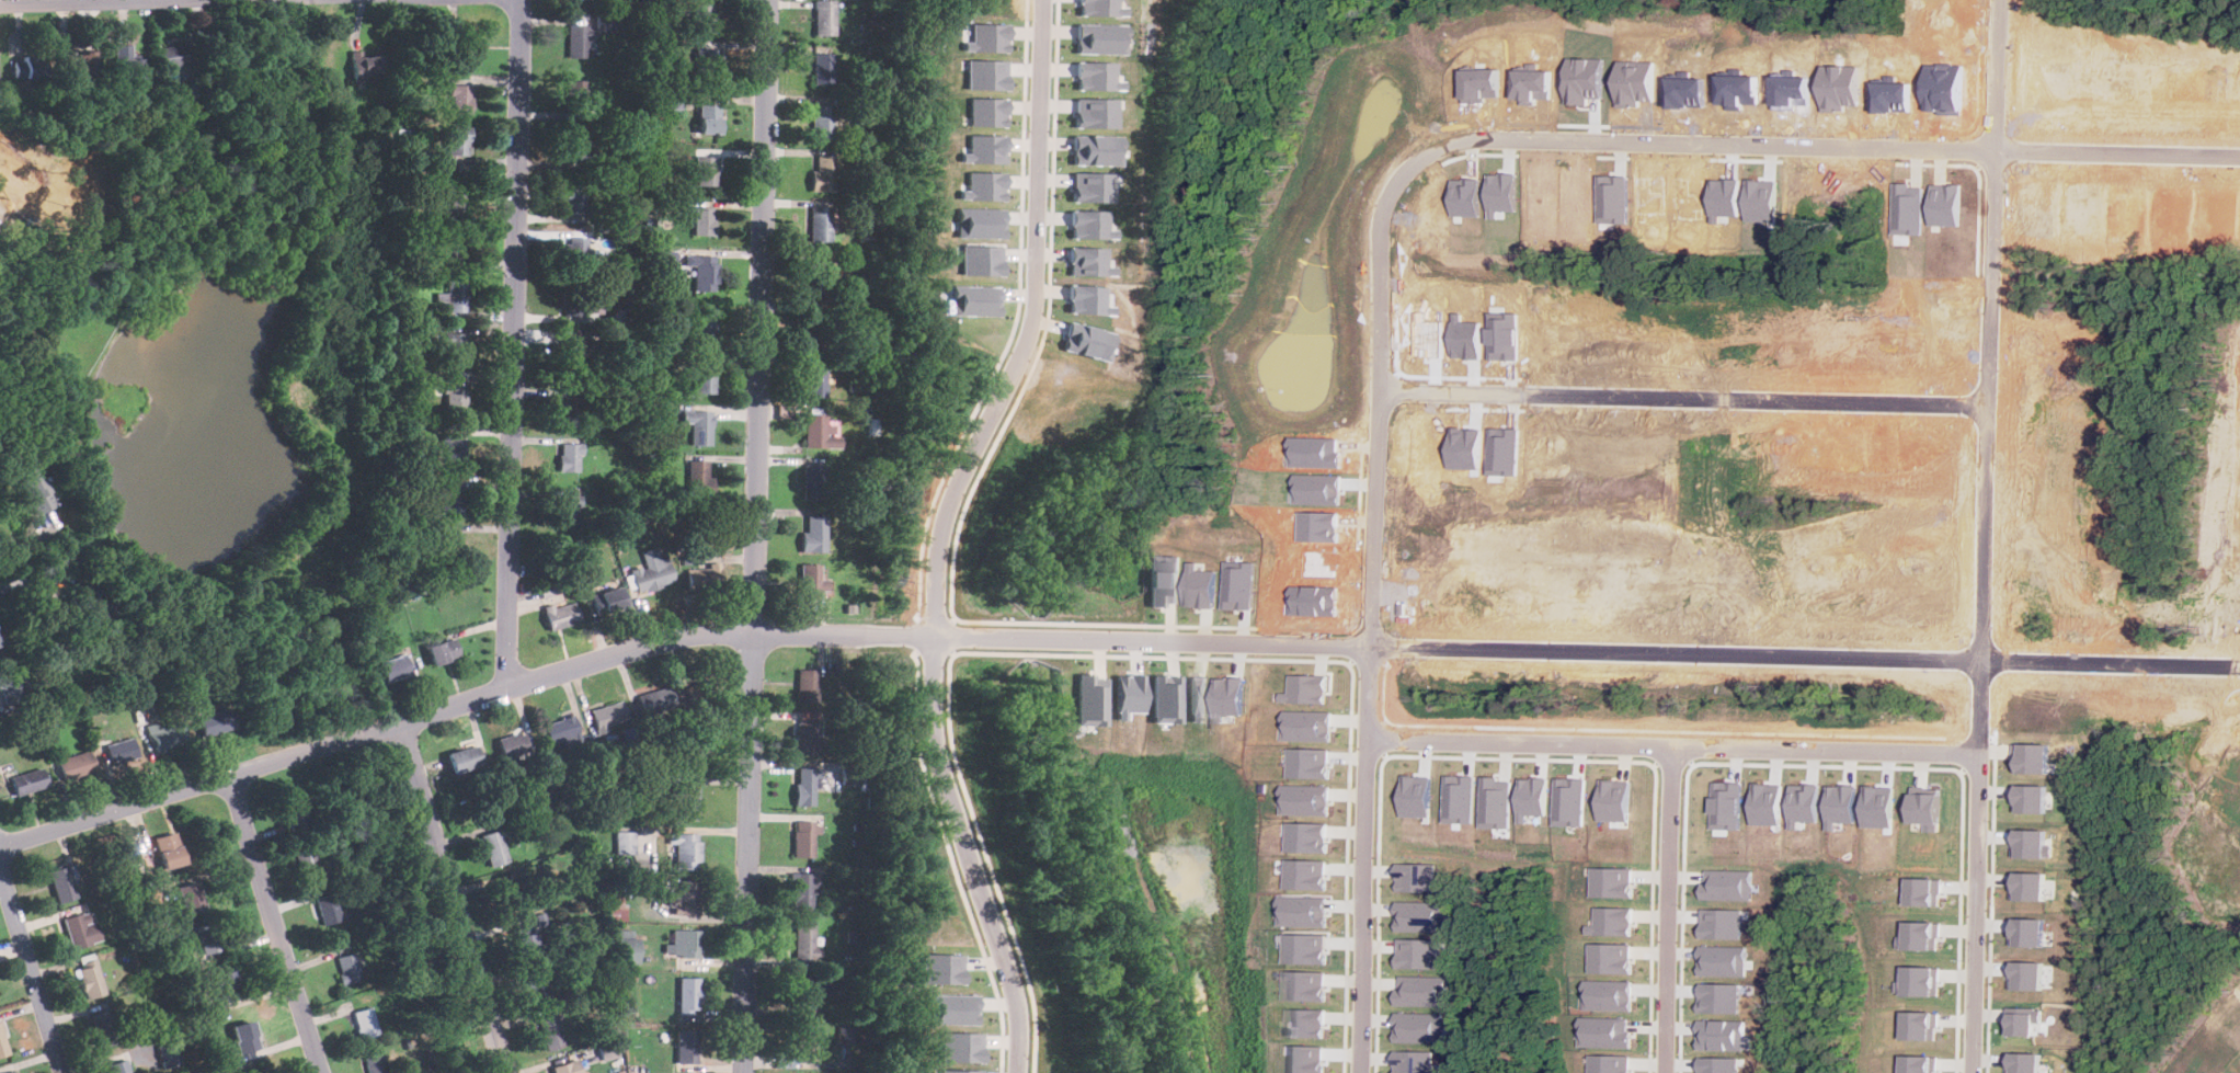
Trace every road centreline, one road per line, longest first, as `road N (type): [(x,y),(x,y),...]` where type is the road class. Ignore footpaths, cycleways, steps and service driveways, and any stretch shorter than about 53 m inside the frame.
road 1 (residential): [(2239,669),(720,630),(677,635),(505,685),(0,843)]
road 2 (residential): [(1363,1072),(1384,259),(1390,222),(1413,175),(1442,148),(1476,135),(2004,149)]
road 3 (residential): [(742,1072),(763,0)]
road 4 (residential): [(517,0),(505,685)]
road 5 (residential): [(932,635),(949,496),(1028,332),(1036,296),(1042,0)]
road 6 (residential): [(1380,398),(1996,406)]
road 7 (residential): [(932,635),(934,738),(1015,1000),(1022,1072)]
road 8 (residential): [(396,719),(505,1072)]
road 9 (residential): [(1996,406),(1987,754)]
road 10 (residential): [(1667,1072),(1672,746)]
road 11 (residential): [(1987,754),(1975,1072)]
road 12 (residential): [(1672,746),(1987,754)]
road 13 (residential): [(228,773),(320,1072)]
road 14 (residential): [(1371,739),(1672,746)]
road 15 (residential): [(1996,406),(2004,149)]
road 16 (residential): [(249,0),(0,8)]
road 17 (residential): [(2004,149),(2239,155)]
road 18 (residential): [(64,1072),(0,866)]
road 19 (residential): [(2004,149),(2007,0)]

